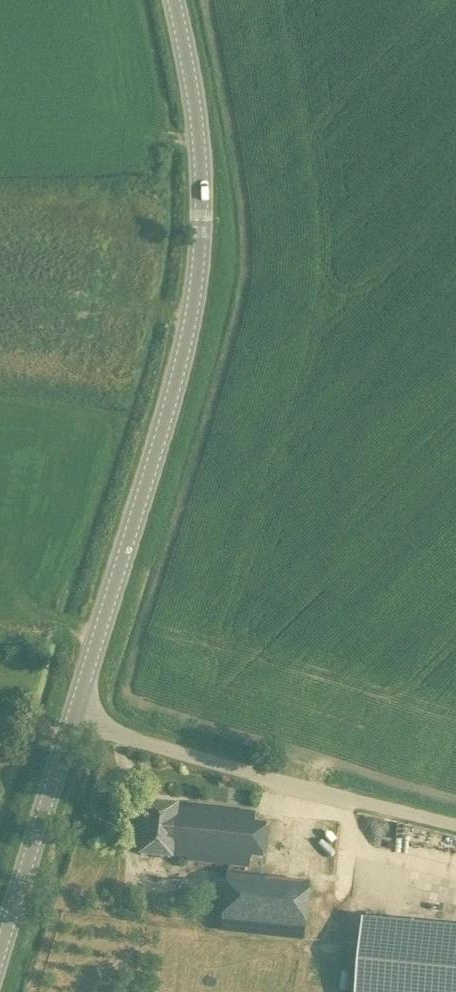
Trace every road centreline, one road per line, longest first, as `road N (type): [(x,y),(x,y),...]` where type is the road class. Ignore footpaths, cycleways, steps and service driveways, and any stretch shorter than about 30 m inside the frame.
road 1 (tertiary): [(71,725),(190,338),(199,286),(198,146),(172,0)]
road 2 (unclassified): [(71,725),(455,826)]
road 3 (tertiary): [(0,950),(71,725)]

